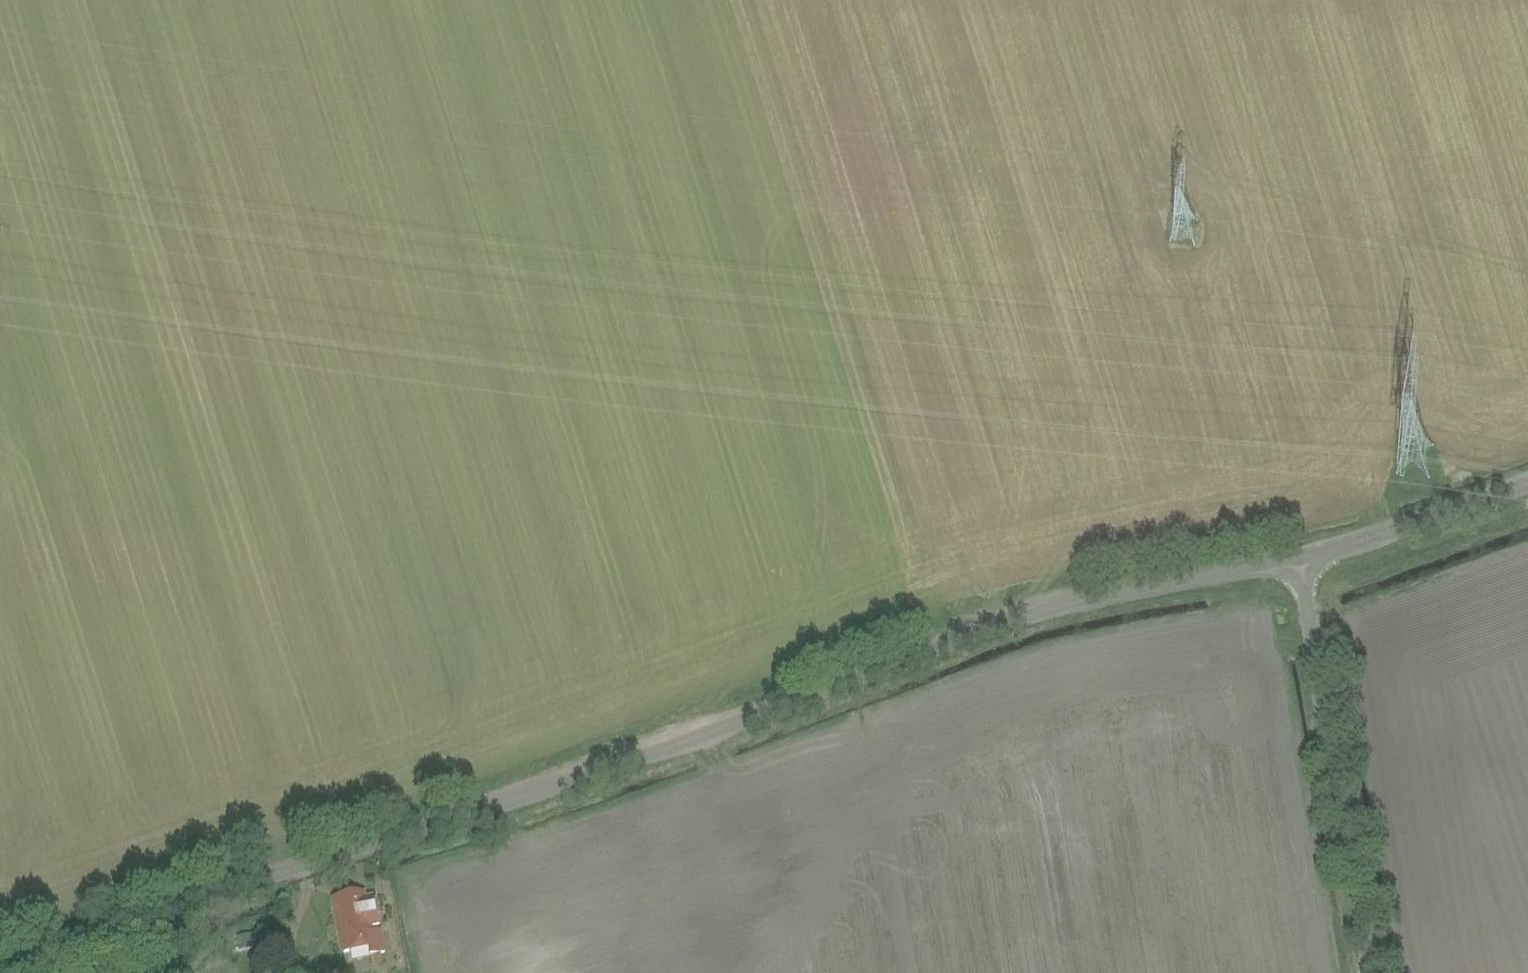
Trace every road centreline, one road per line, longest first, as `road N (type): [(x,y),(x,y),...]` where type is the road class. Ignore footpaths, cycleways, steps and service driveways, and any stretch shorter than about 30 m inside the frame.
road 1 (residential): [(1311,556),(1122,591),(951,640),(0,968)]
road 2 (residential): [(1379,972),(1311,556)]
road 3 (residential): [(1311,556),(1527,482)]

